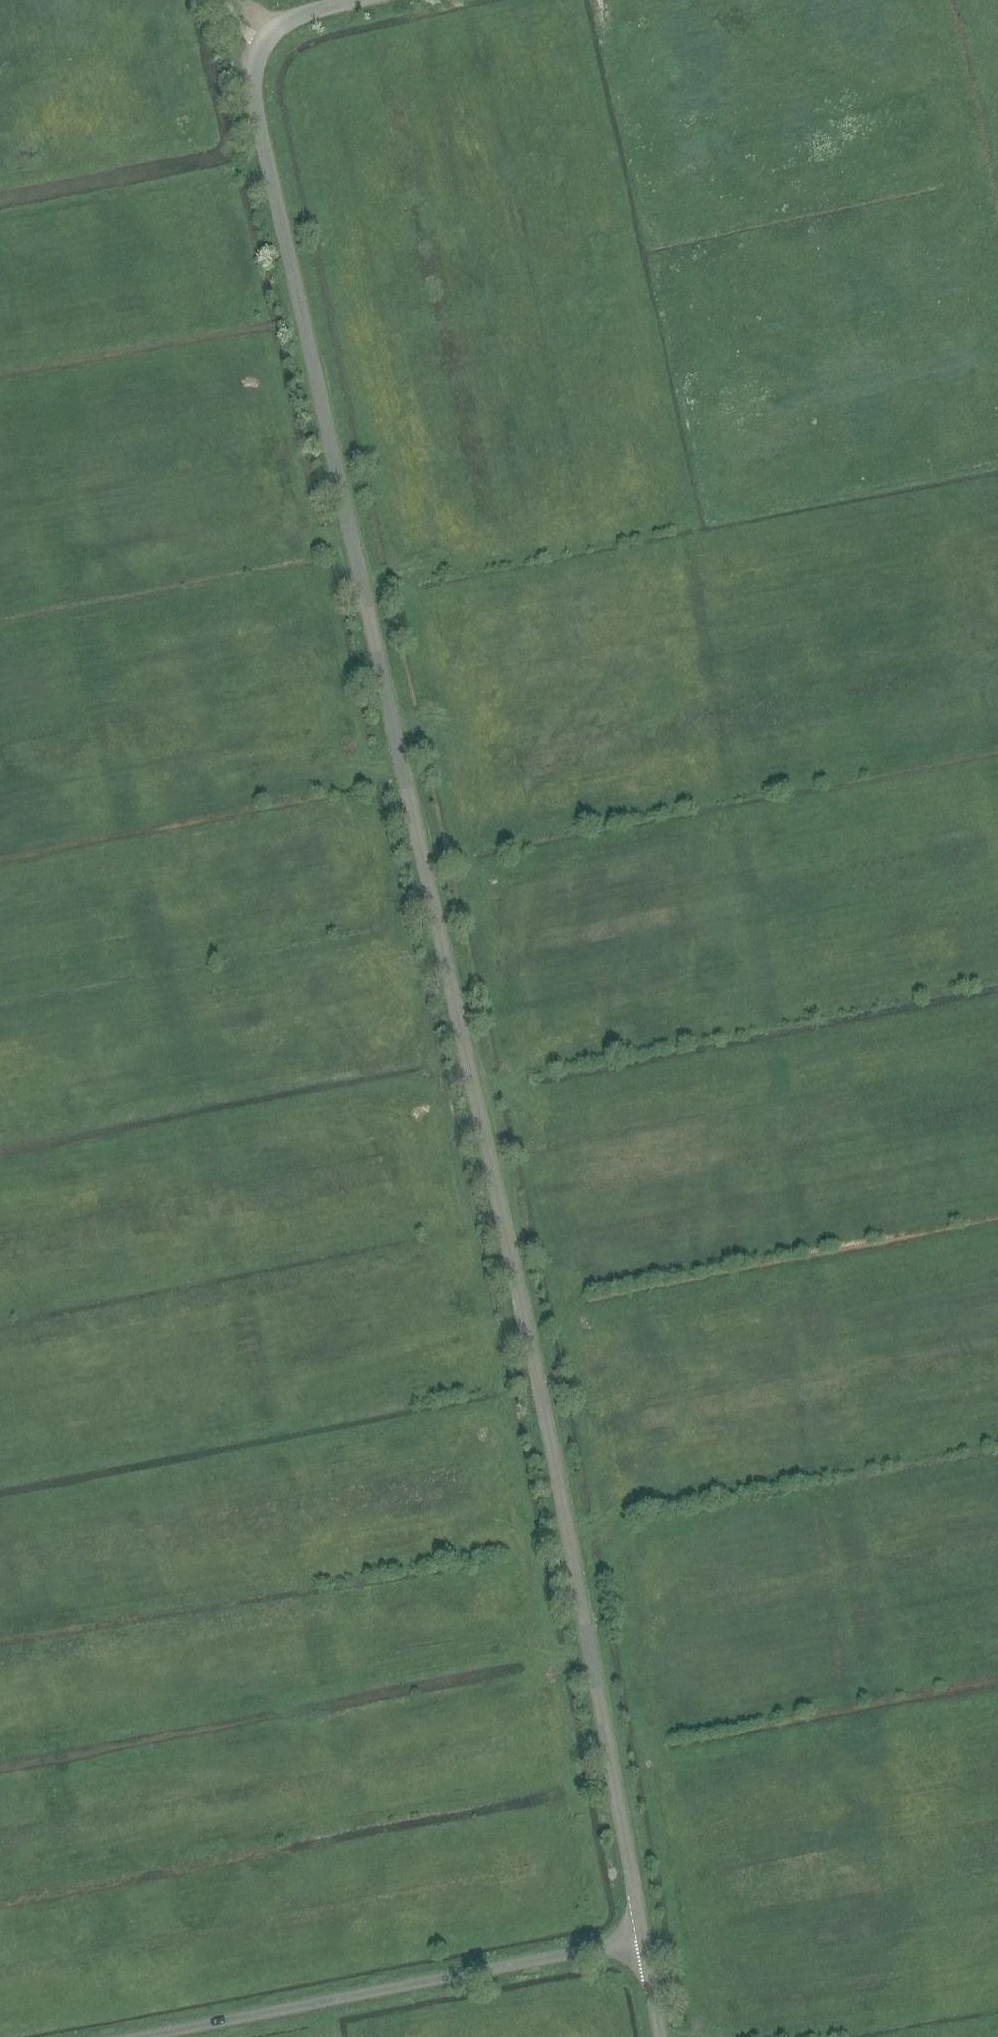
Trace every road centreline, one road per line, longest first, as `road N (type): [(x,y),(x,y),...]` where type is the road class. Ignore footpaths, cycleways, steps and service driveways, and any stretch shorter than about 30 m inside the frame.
road 1 (unclassified): [(658,2036),(494,1193),(251,89),(252,64),(281,22),(350,0)]

